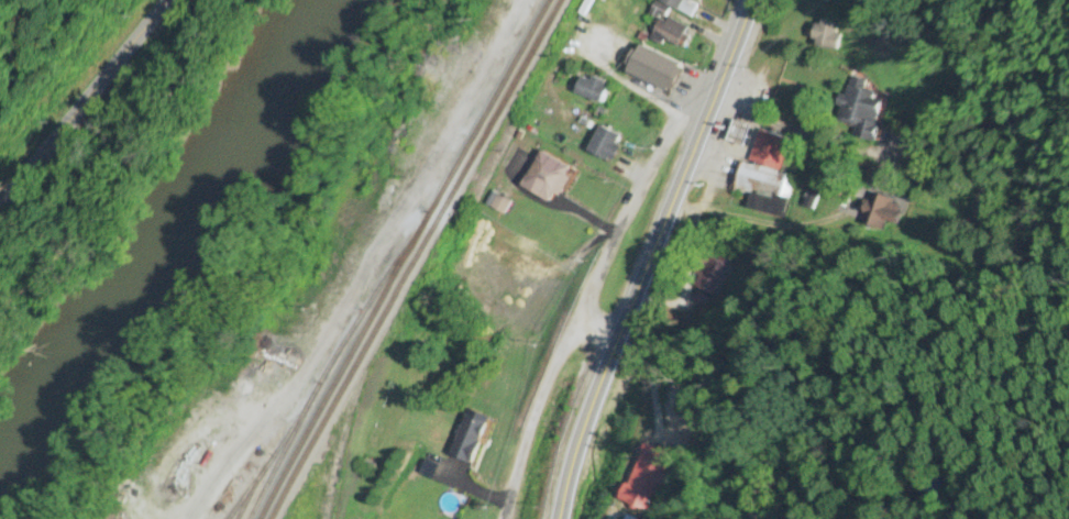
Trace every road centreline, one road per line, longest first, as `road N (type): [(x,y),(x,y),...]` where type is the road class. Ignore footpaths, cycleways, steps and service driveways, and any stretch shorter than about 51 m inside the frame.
road 1 (primary): [(556,518),(617,335),(752,0)]
road 2 (residential): [(576,325),(669,134),(717,95)]
road 3 (residential): [(617,335),(576,325),(475,518)]
road 4 (secondary): [(0,202),(156,0)]

